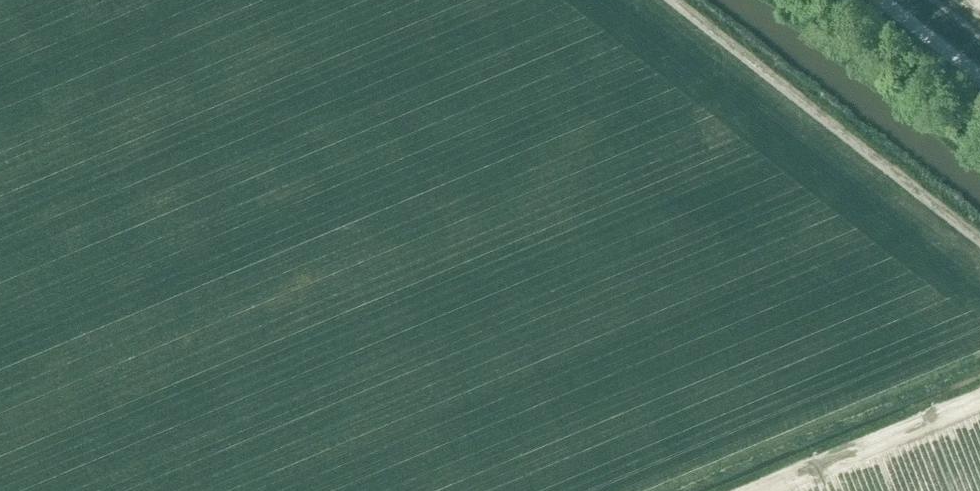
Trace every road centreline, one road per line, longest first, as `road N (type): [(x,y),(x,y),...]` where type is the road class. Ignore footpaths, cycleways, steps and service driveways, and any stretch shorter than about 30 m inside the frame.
road 1 (unclassified): [(883,0),(979,76)]

